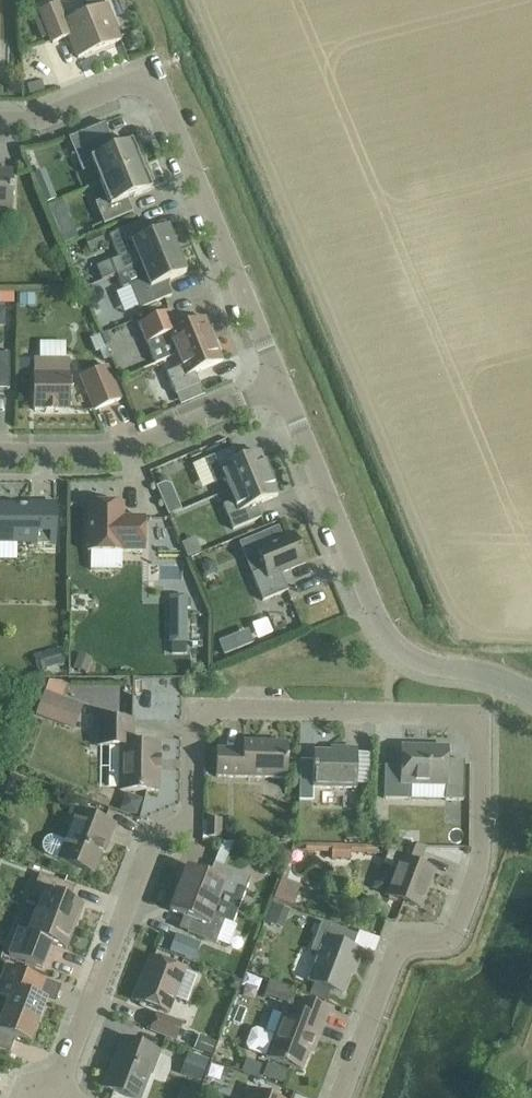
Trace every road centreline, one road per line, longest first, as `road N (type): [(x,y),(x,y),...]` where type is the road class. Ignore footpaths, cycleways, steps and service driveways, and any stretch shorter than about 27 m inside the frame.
road 1 (residential): [(59,1096),(155,836),(189,820),(193,711),(484,716)]
road 2 (residential): [(338,1097),(397,947),(451,942),(481,874),(484,716)]
road 3 (residential): [(531,693),(438,668),(387,638),(280,383)]
road 4 (residential): [(280,383),(154,75)]
road 5 (residential): [(280,383),(106,453),(0,452)]
road 6 (residential): [(0,122),(29,123),(154,75)]

